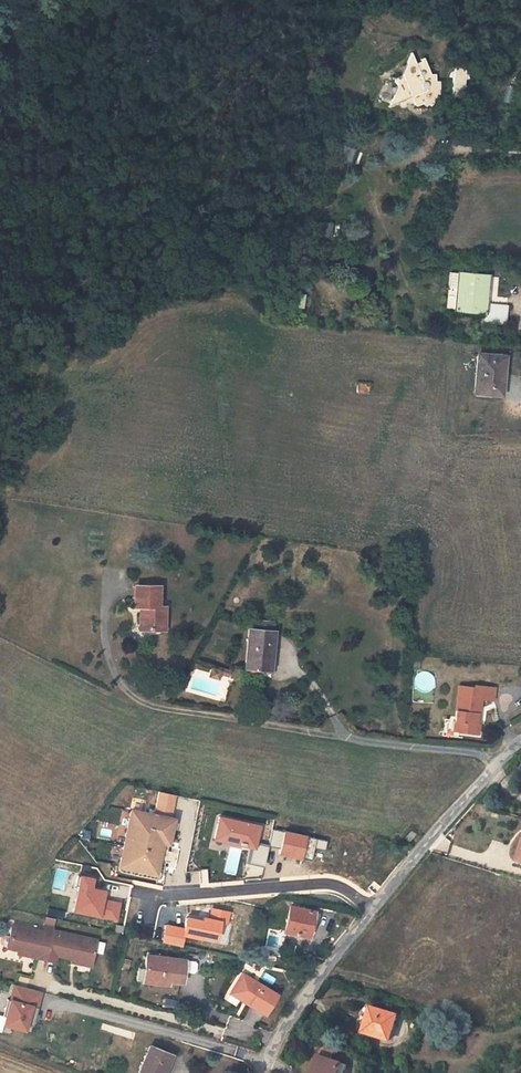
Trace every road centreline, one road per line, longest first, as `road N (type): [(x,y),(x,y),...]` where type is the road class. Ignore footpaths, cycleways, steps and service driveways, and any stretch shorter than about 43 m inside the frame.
road 1 (residential): [(371,910),(326,883),(151,897),(147,919)]
road 2 (residential): [(371,910),(520,741)]
road 3 (residential): [(261,1072),(274,1041),(371,910)]

